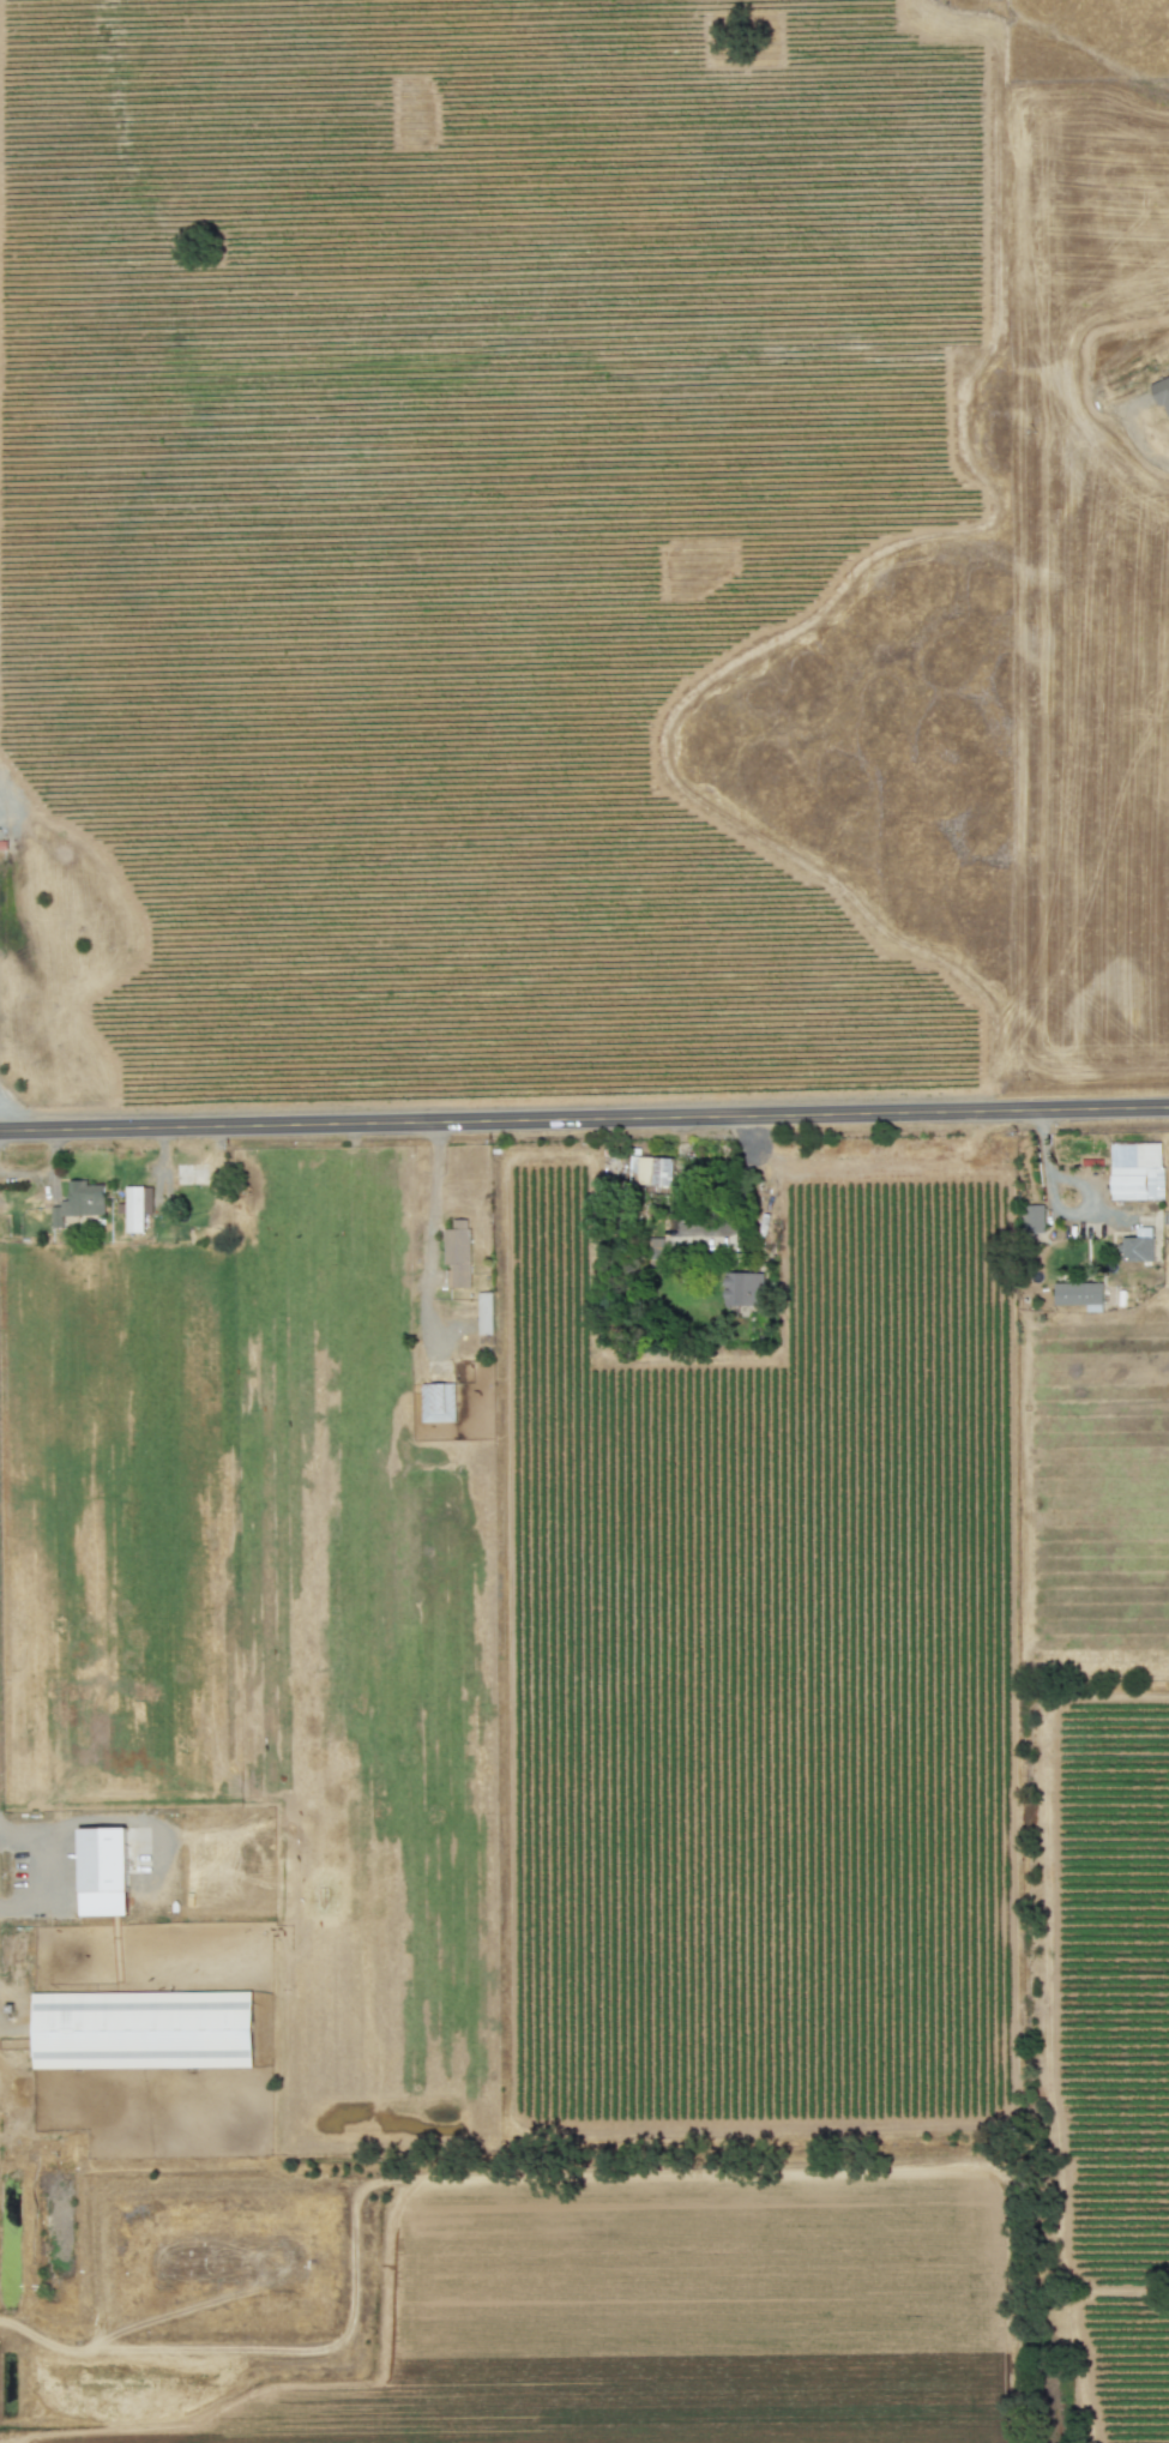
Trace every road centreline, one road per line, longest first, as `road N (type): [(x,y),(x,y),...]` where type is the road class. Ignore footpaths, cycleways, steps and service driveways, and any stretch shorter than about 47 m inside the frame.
road 1 (tertiary): [(0,1133),(1168,1111)]

